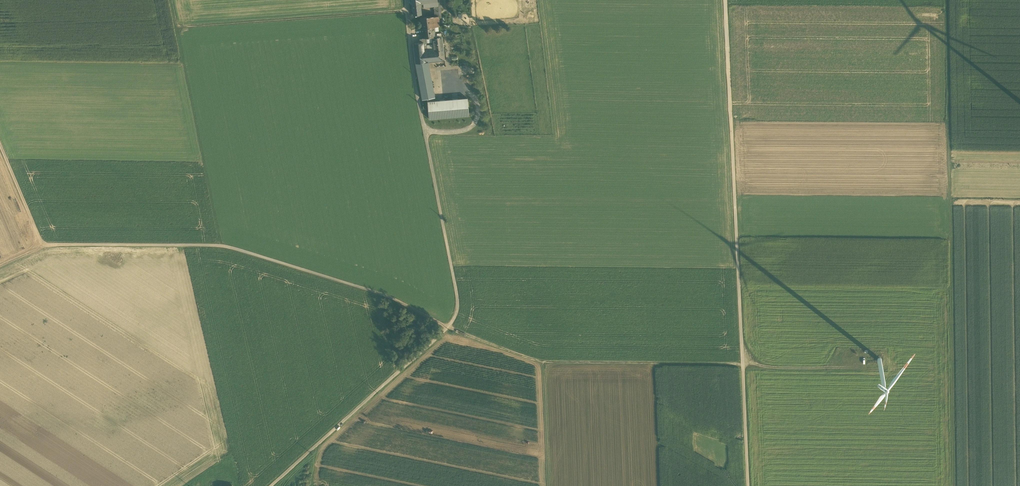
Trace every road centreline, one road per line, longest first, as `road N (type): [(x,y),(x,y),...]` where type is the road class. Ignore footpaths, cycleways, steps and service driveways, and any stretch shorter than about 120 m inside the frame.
road 1 (unclassified): [(406,0),(456,314),(272,485)]
road 2 (track): [(743,363),(542,361),(379,293),(220,246)]
road 3 (track): [(954,485),(946,0)]
road 4 (track): [(748,485),(731,122)]
road 5 (track): [(177,26),(407,10)]
road 6 (track): [(220,246),(44,245),(0,266)]
road 7 (track): [(177,26),(220,246)]
road 8 (track): [(725,0),(731,122)]

